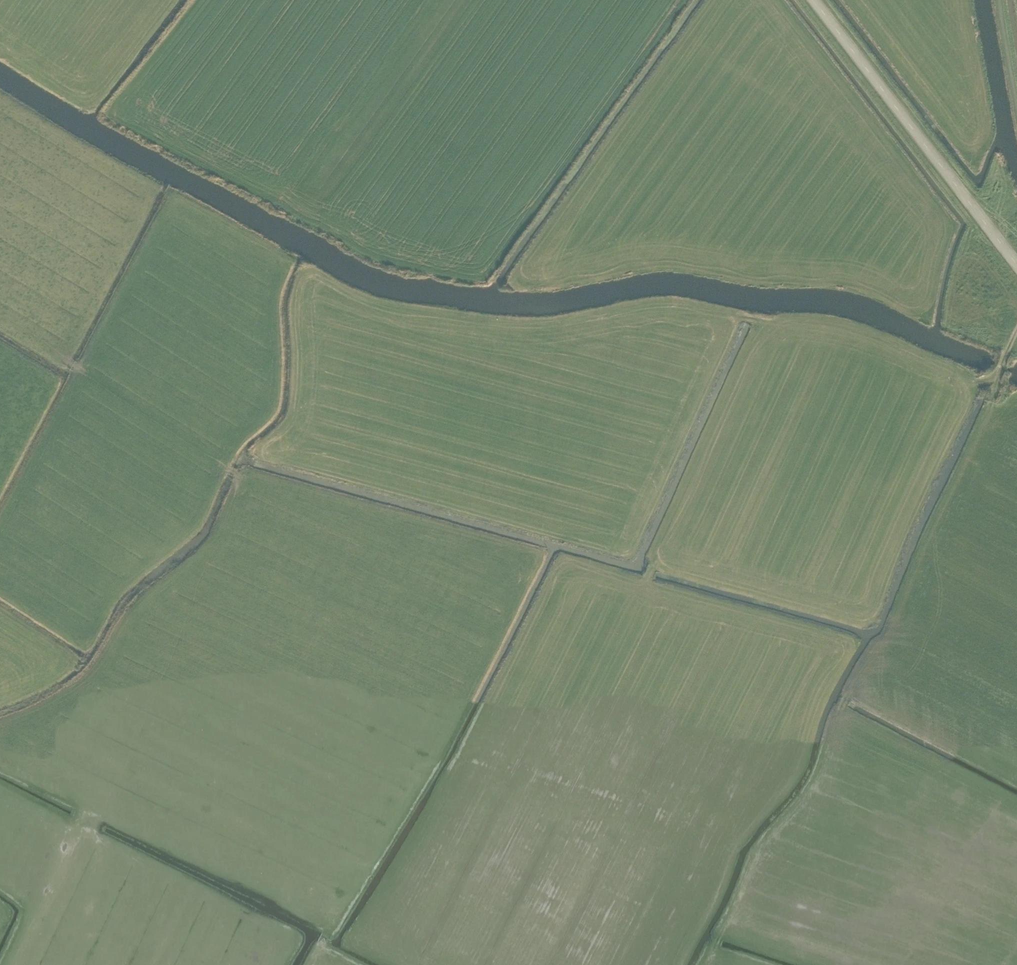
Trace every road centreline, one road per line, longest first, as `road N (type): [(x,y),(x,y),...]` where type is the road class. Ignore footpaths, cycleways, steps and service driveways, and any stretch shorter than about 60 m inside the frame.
road 1 (tertiary): [(1016,265),(814,0)]

